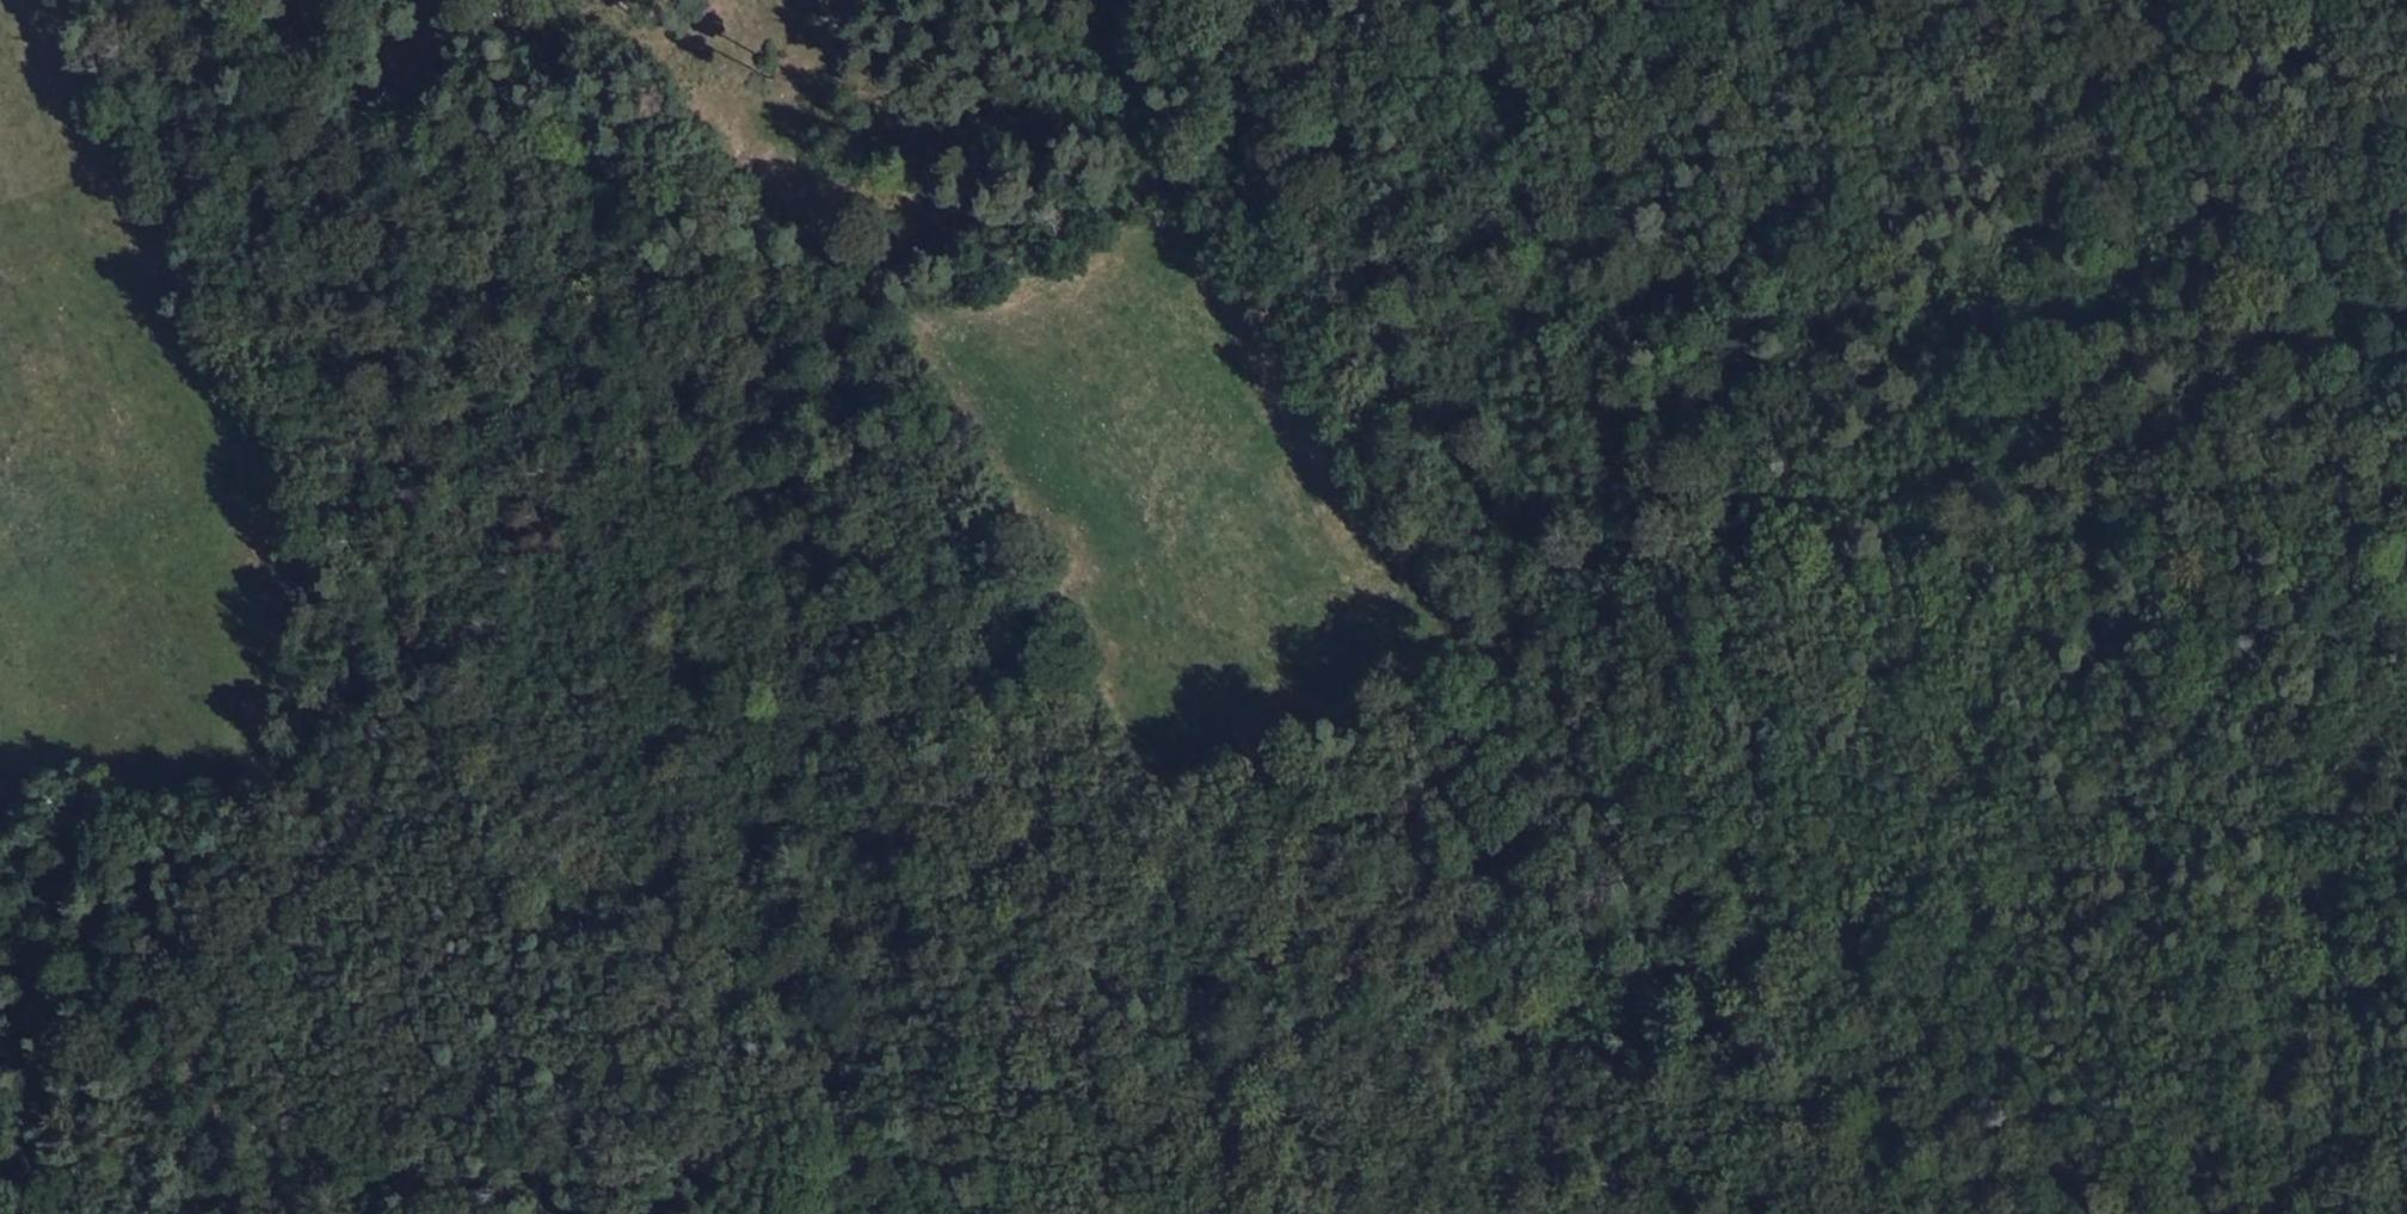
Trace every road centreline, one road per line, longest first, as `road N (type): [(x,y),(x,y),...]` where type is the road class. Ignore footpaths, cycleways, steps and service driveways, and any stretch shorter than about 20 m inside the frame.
road 1 (track): [(0,954),(50,971),(306,1154),(385,1164),(588,1144),(801,1150),(959,1189),(995,1213)]
road 2 (track): [(197,0),(407,98),(603,169),(740,236),(902,292)]

